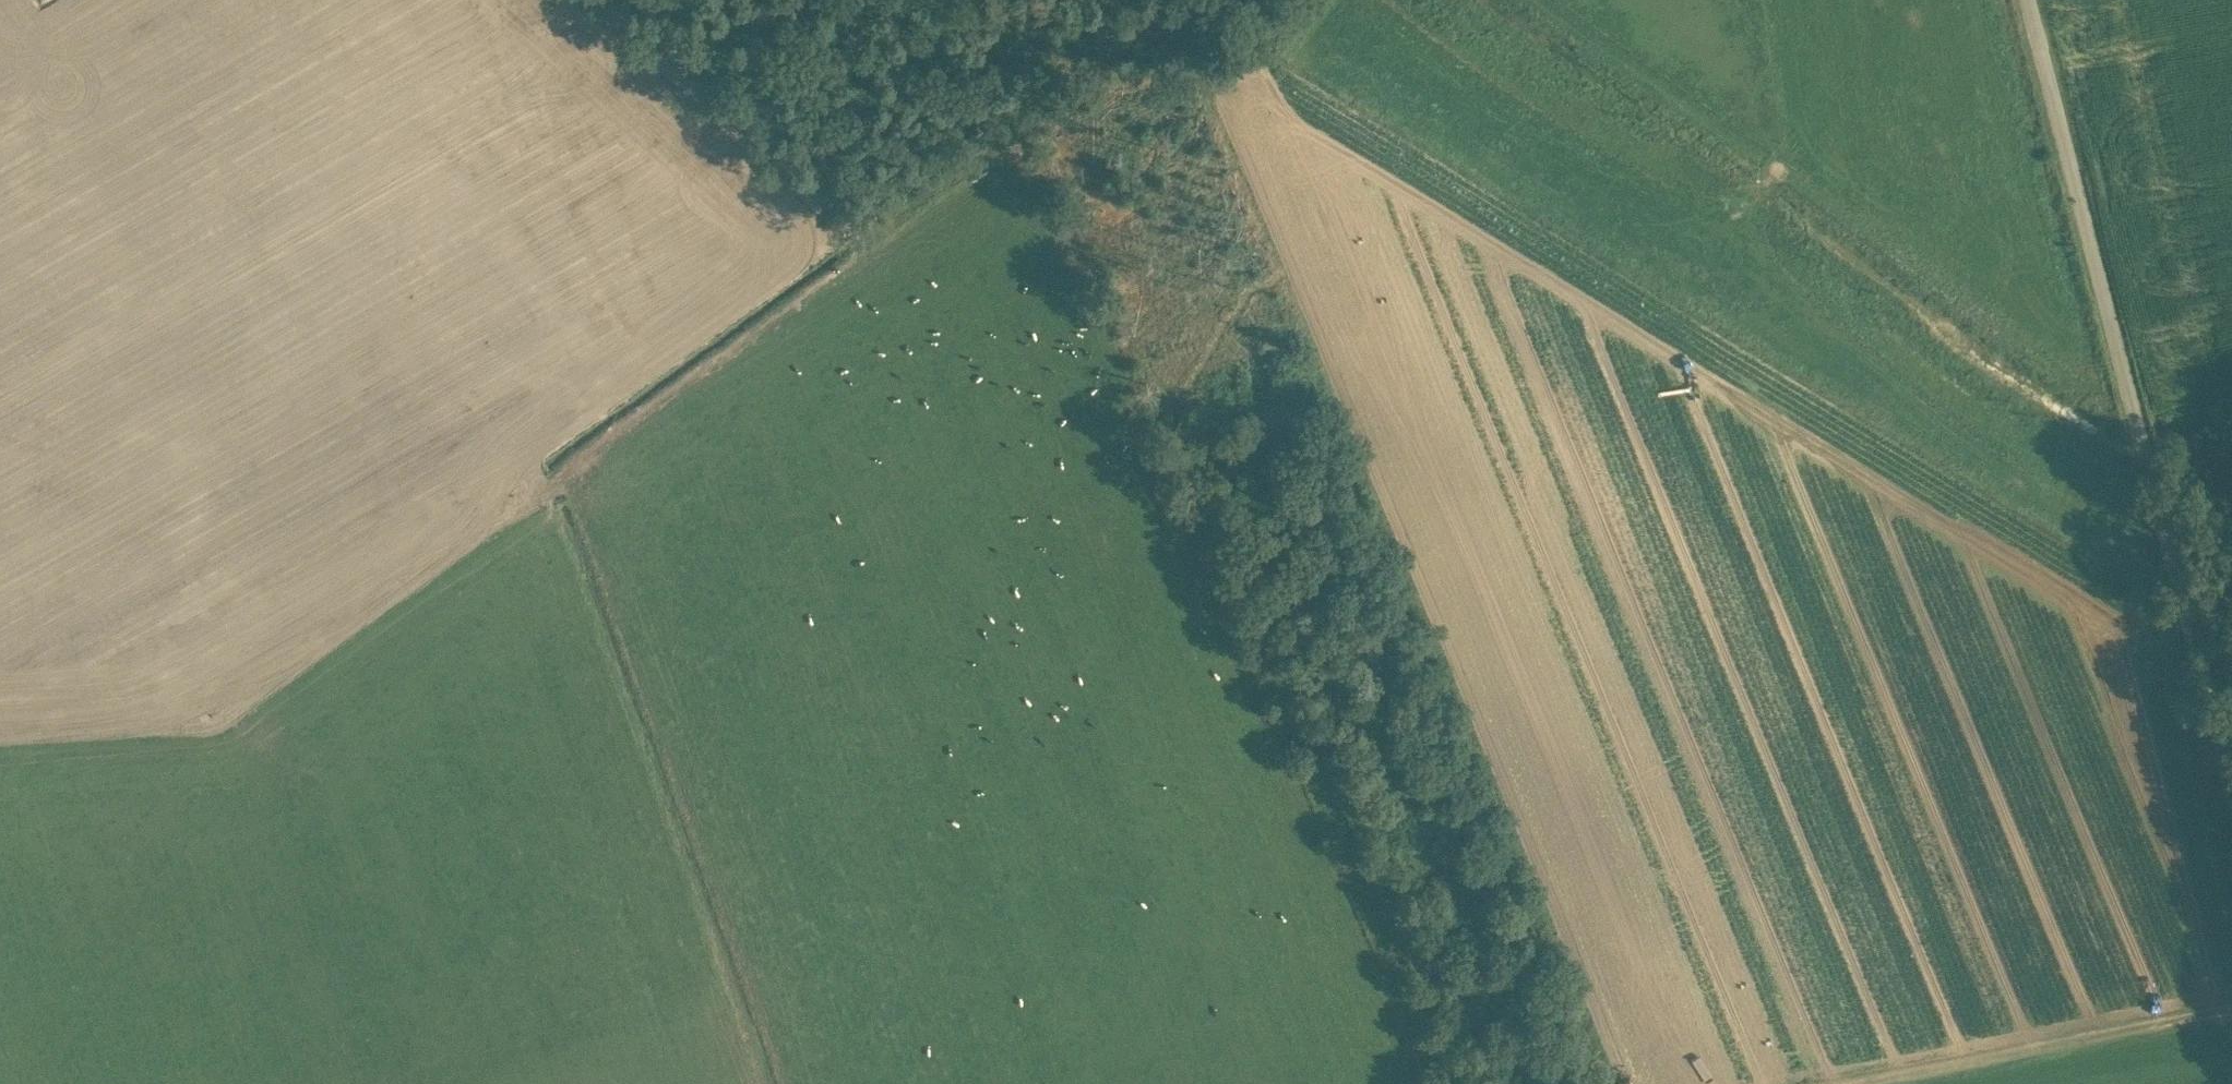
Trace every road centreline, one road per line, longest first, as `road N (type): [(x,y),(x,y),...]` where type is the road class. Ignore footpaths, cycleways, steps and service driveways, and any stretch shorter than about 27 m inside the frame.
road 1 (unclassified): [(2231,787),(2030,0)]
road 2 (track): [(2231,1009),(1868,1083)]

